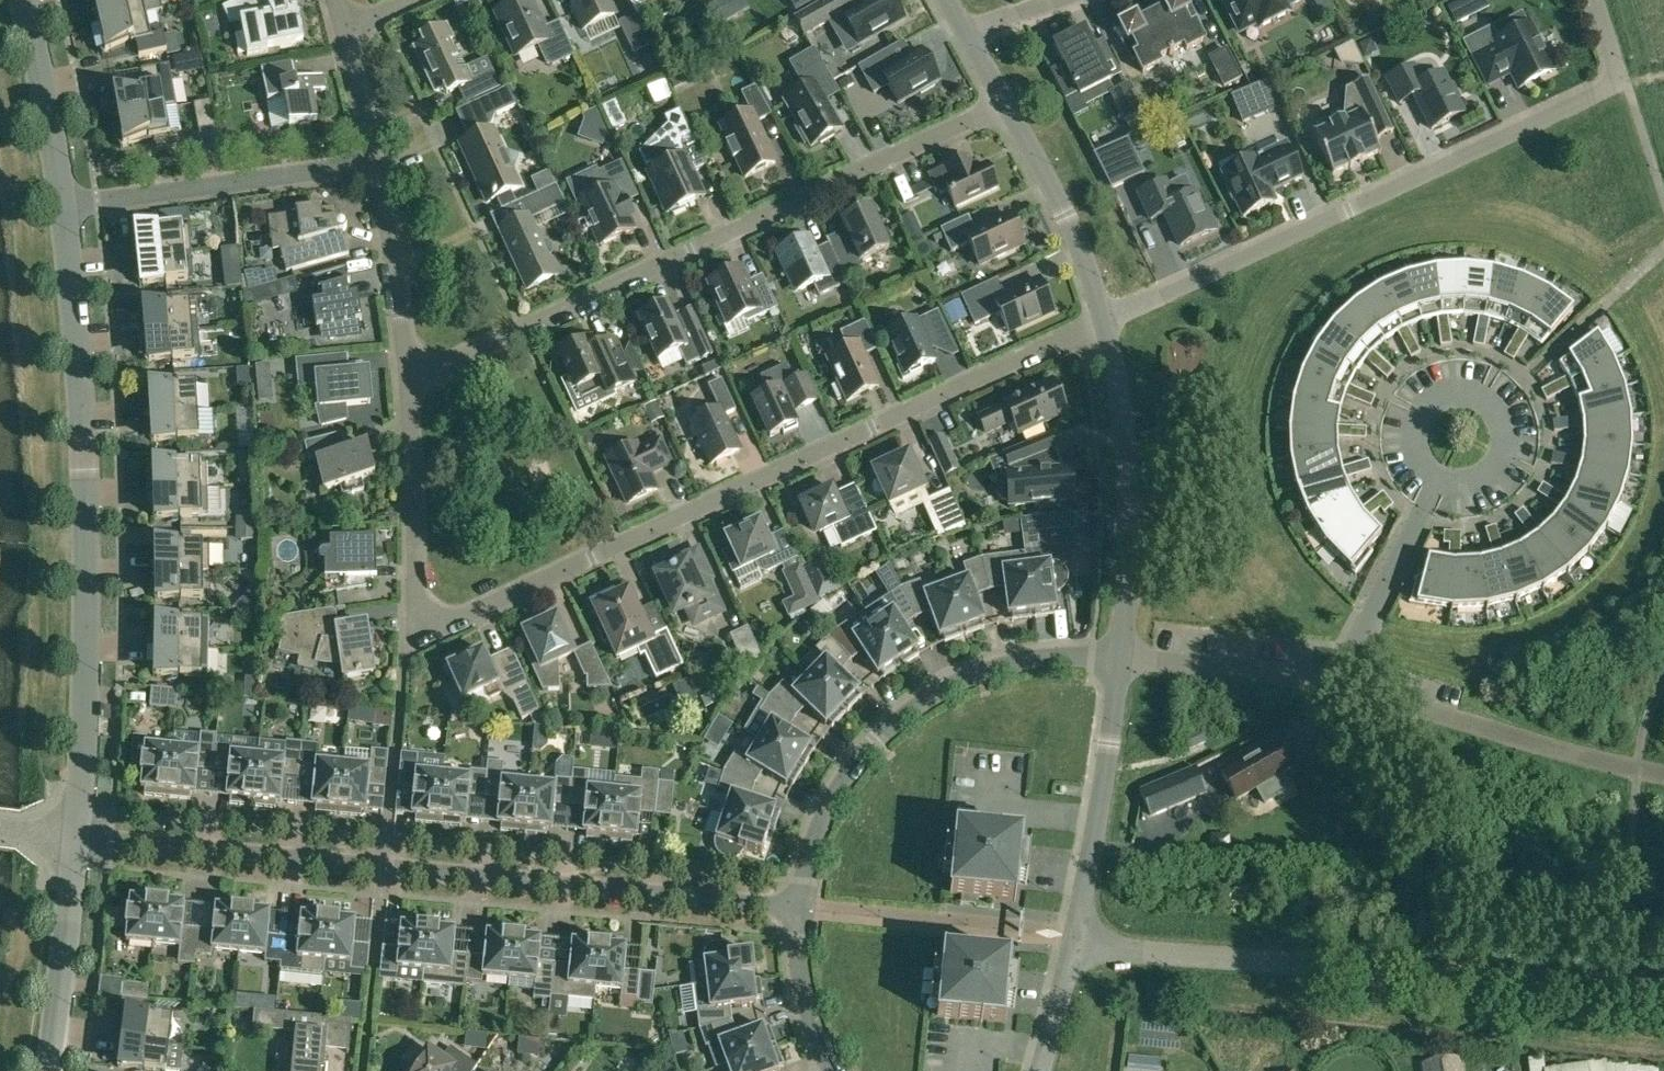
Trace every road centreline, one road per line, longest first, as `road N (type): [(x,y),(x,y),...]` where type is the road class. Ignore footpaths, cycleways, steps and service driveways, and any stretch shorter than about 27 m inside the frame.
road 1 (residential): [(1107,320),(441,627),(421,626),(412,378)]
road 2 (residential): [(795,909),(76,837)]
road 3 (residential): [(412,378),(1005,104)]
road 4 (residential): [(1107,320),(1616,81),(1590,0)]
road 5 (residential): [(76,837),(86,514),(63,204)]
road 6 (unclassified): [(1663,981),(1077,940)]
road 7 (residential): [(795,909),(827,806),(903,716),(947,687),(1020,662),(1122,655)]
road 8 (residential): [(1122,655),(1341,683),(1435,478)]
road 9 (residential): [(1122,655),(1131,543),(1122,394),(1107,320)]
road 10 (residential): [(63,204),(380,158)]
road 11 (residential): [(1077,940),(1122,655)]
road 12 (residential): [(1107,320),(1066,215),(1005,104)]
road 13 (residential): [(49,1070),(76,837)]
road 14 (residential): [(412,378),(380,158)]
road 15 (residential): [(63,204),(23,0)]
road 16 (residential): [(830,1070),(805,1012),(795,909)]
road 17 (unclassified): [(1039,1070),(1077,940)]
road 18 (residential): [(380,158),(348,32)]

